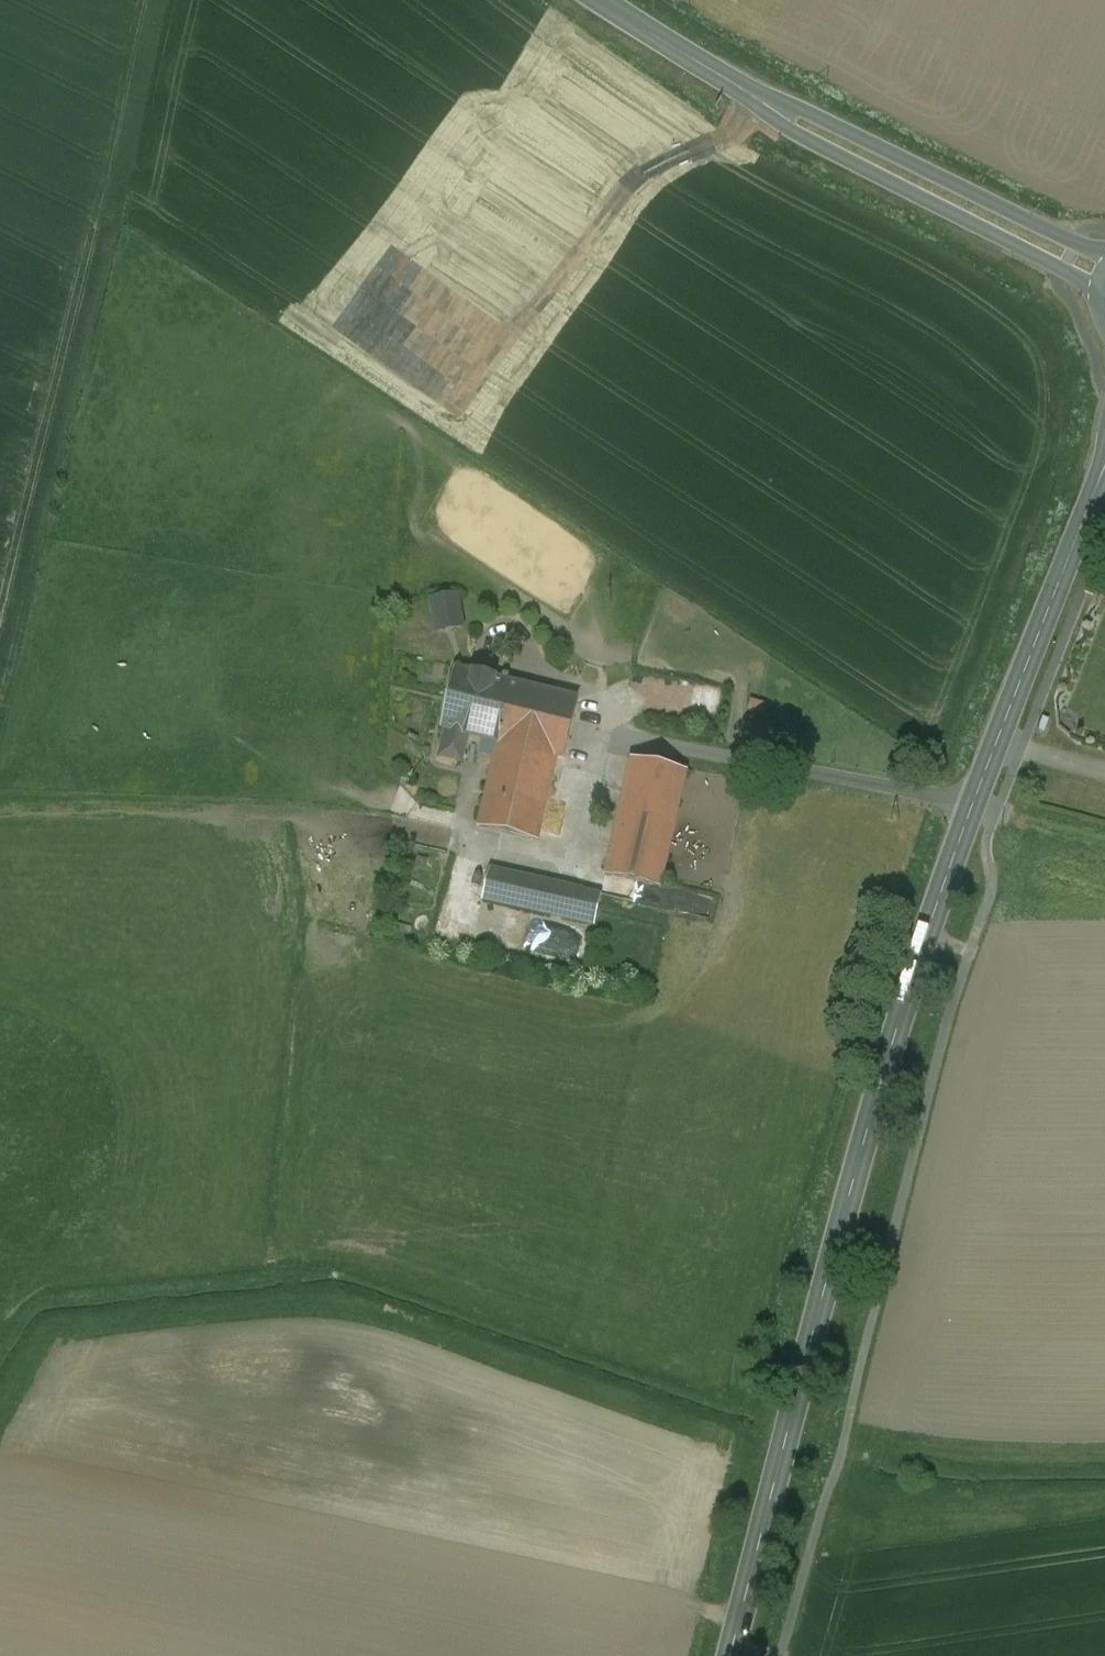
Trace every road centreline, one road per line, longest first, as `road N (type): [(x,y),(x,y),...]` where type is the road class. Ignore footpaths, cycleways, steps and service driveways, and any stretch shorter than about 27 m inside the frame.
road 1 (tertiary): [(1104,463),(916,973),(730,1655)]
road 2 (tertiary): [(600,0),(781,113),(1104,275)]

